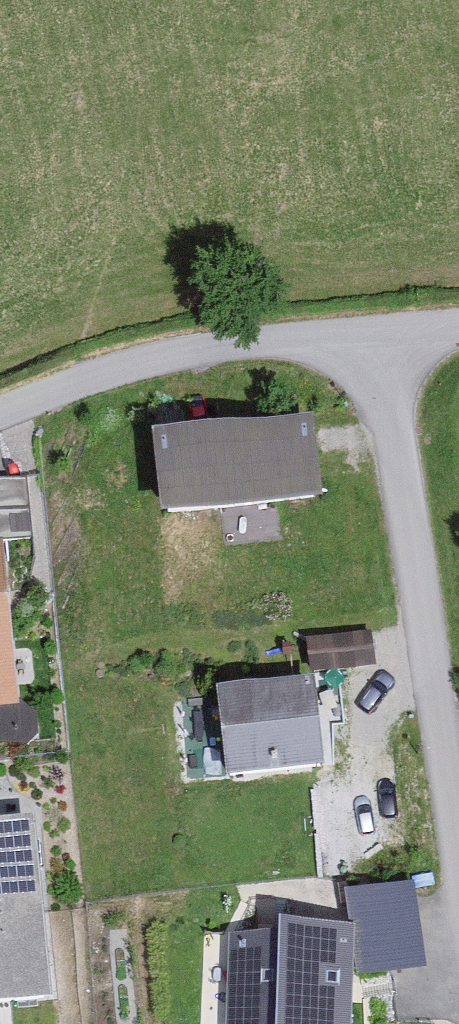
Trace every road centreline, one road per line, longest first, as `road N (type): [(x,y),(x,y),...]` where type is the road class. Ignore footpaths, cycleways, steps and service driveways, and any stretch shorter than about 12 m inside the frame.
road 1 (residential): [(368,337),(458,883)]
road 2 (residential): [(0,418),(138,367),(368,337)]

